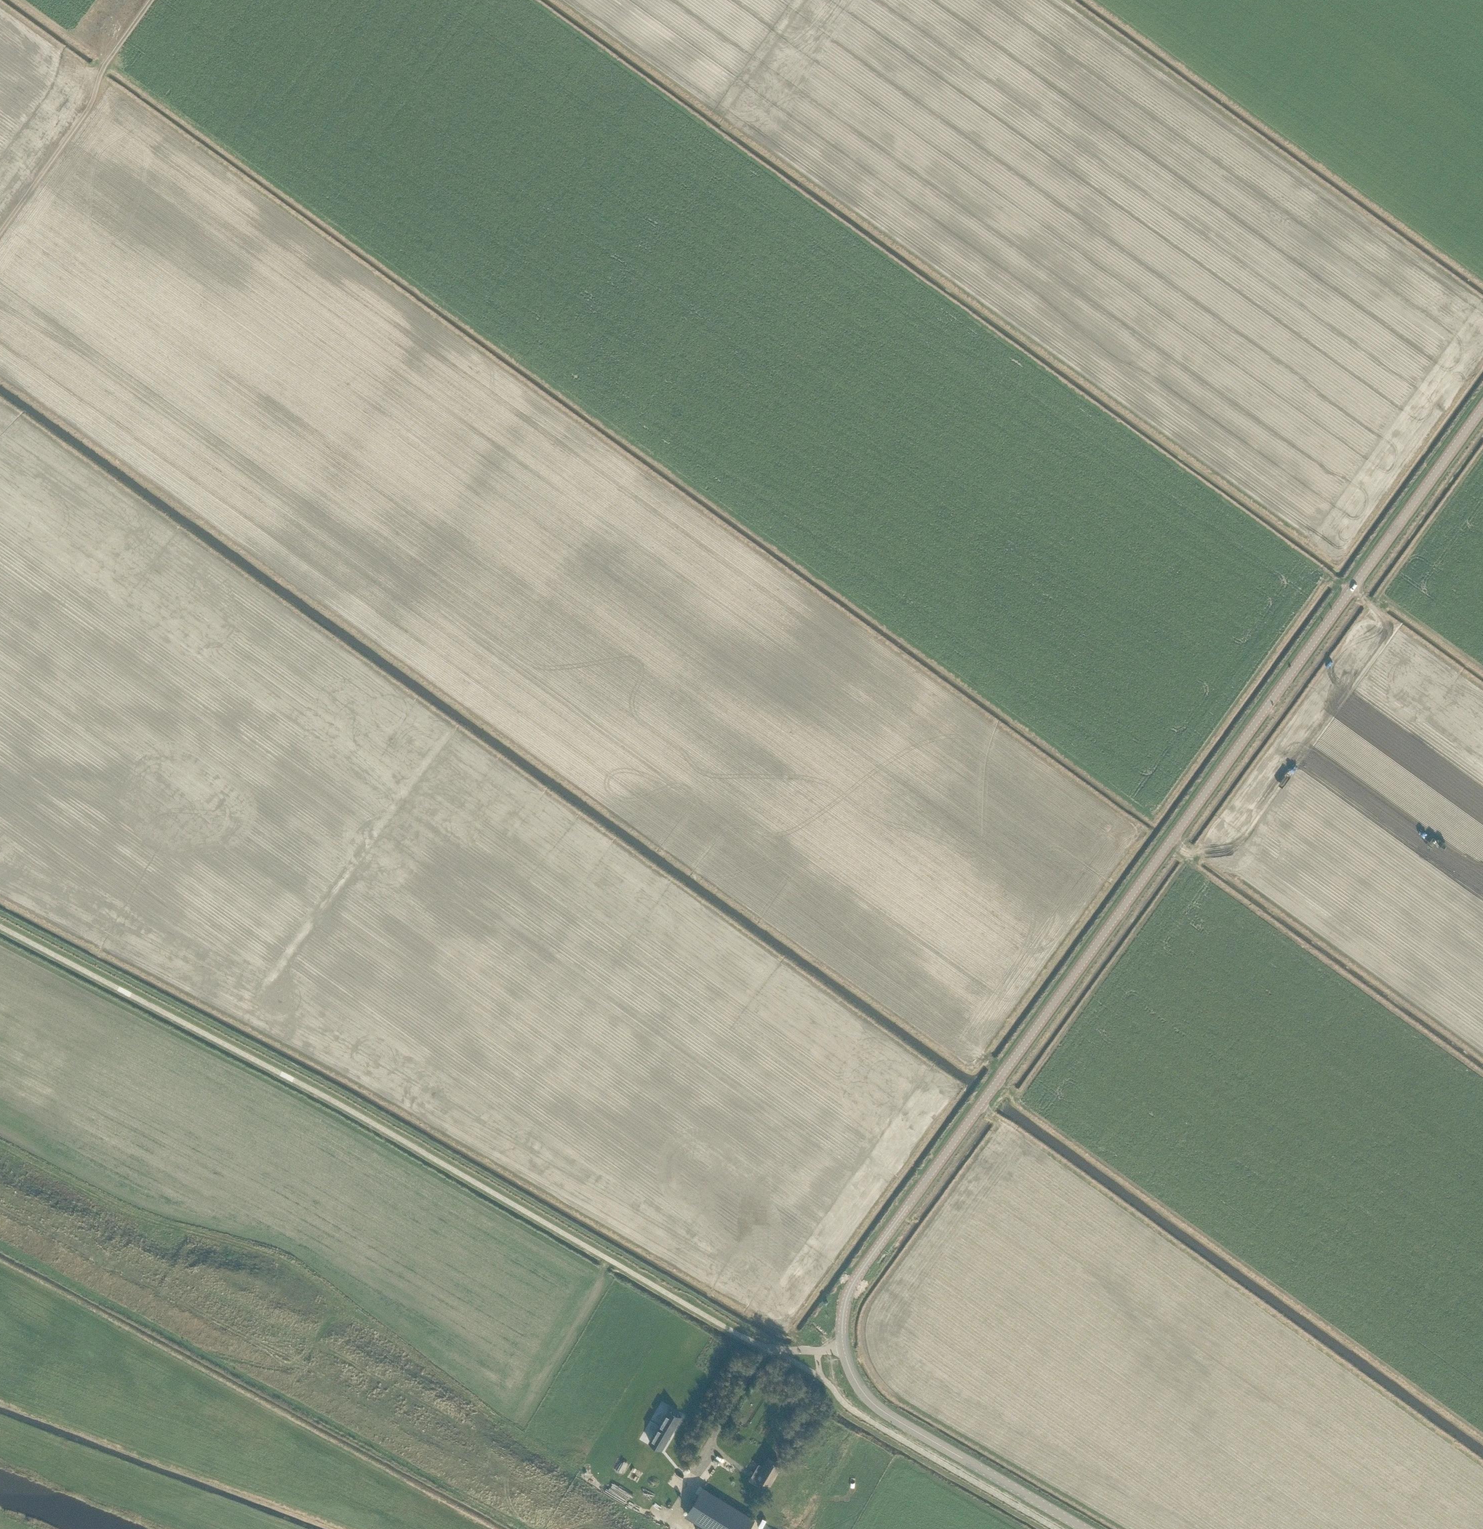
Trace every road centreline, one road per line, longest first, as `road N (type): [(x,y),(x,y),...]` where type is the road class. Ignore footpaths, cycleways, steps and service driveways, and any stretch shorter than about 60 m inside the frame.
road 1 (tertiary): [(1086,1528),(873,1403),(844,1347),(847,1295),(1482,406)]
road 2 (track): [(151,0),(104,66),(89,108),(0,233)]

